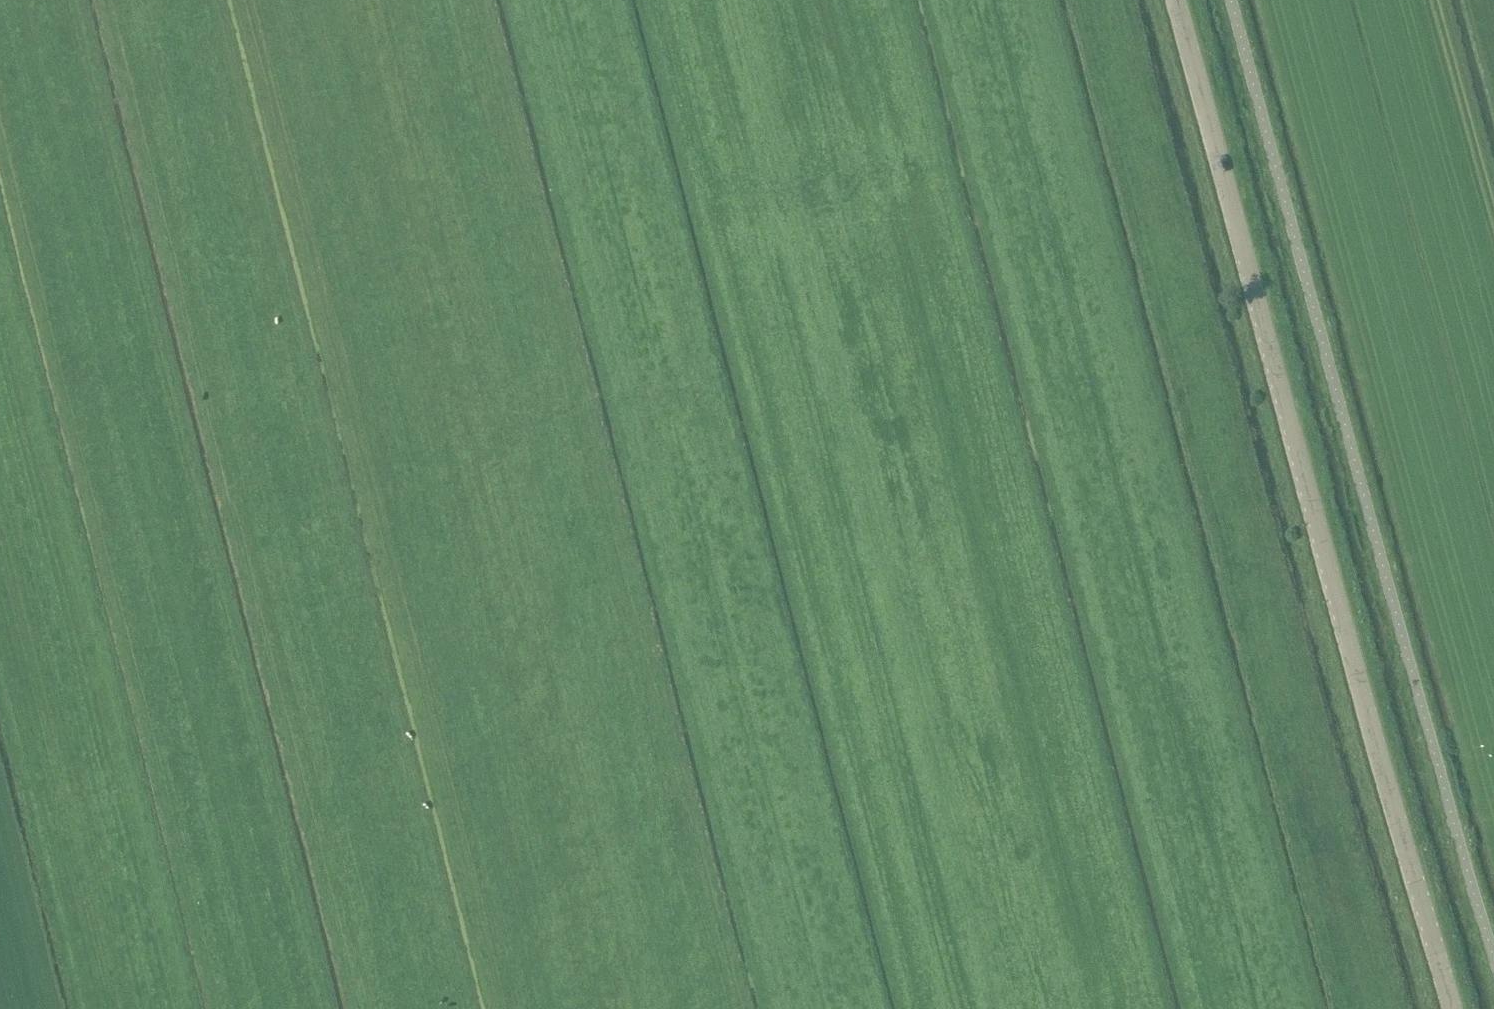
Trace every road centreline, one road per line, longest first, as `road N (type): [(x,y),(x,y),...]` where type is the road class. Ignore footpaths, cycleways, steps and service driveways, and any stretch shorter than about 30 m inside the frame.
road 1 (tertiary): [(1453,1008),(1180,0)]

